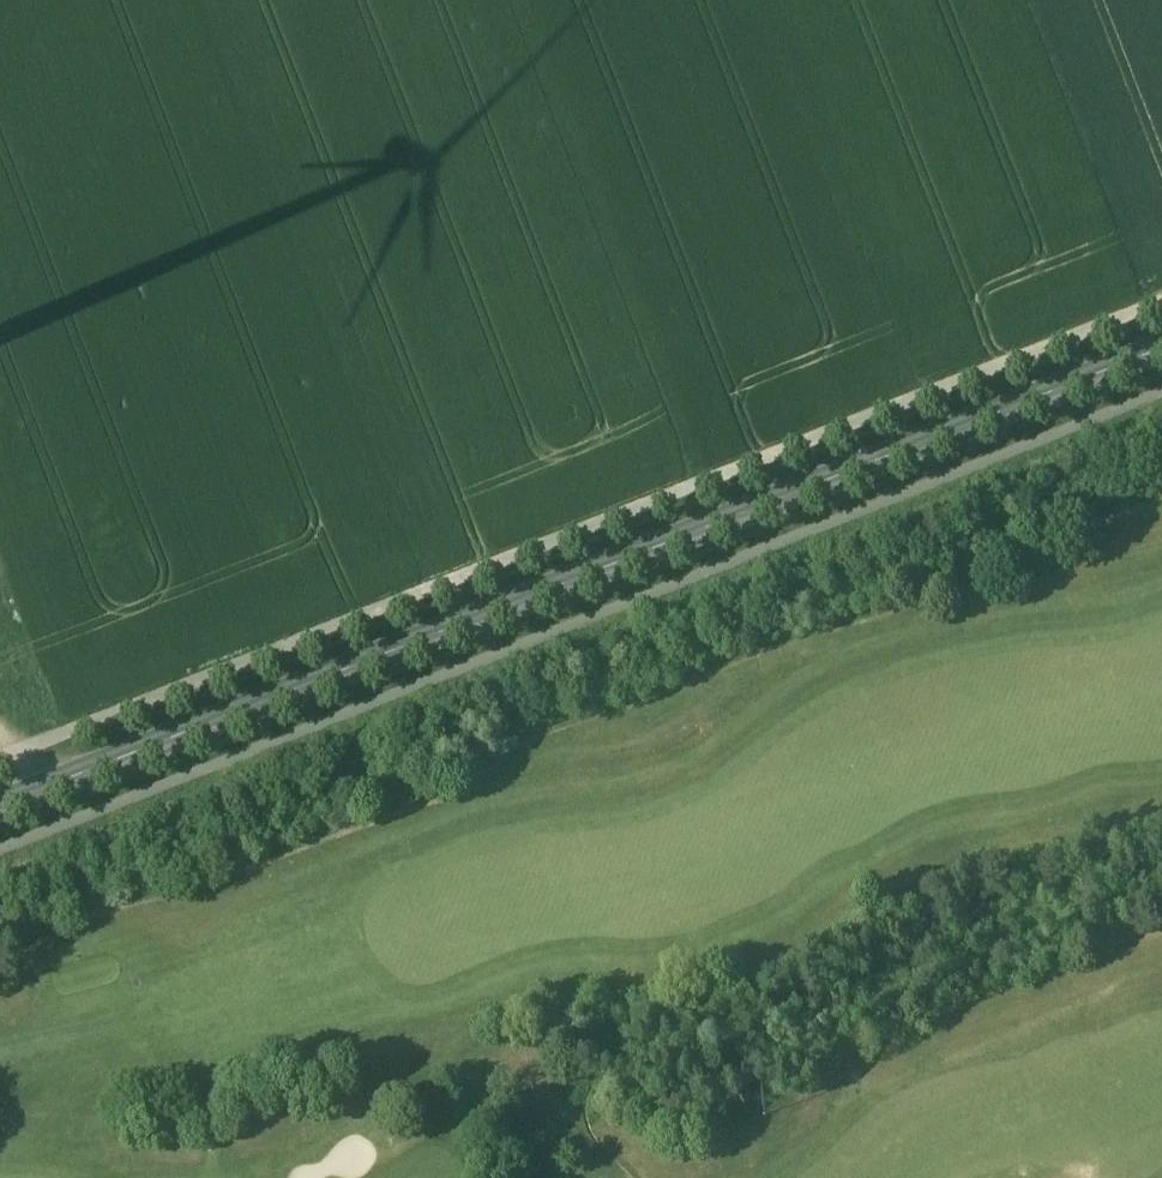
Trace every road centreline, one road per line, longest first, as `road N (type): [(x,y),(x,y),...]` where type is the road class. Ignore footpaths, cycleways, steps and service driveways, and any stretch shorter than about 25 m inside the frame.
road 1 (tertiary): [(0,807),(1161,349)]

